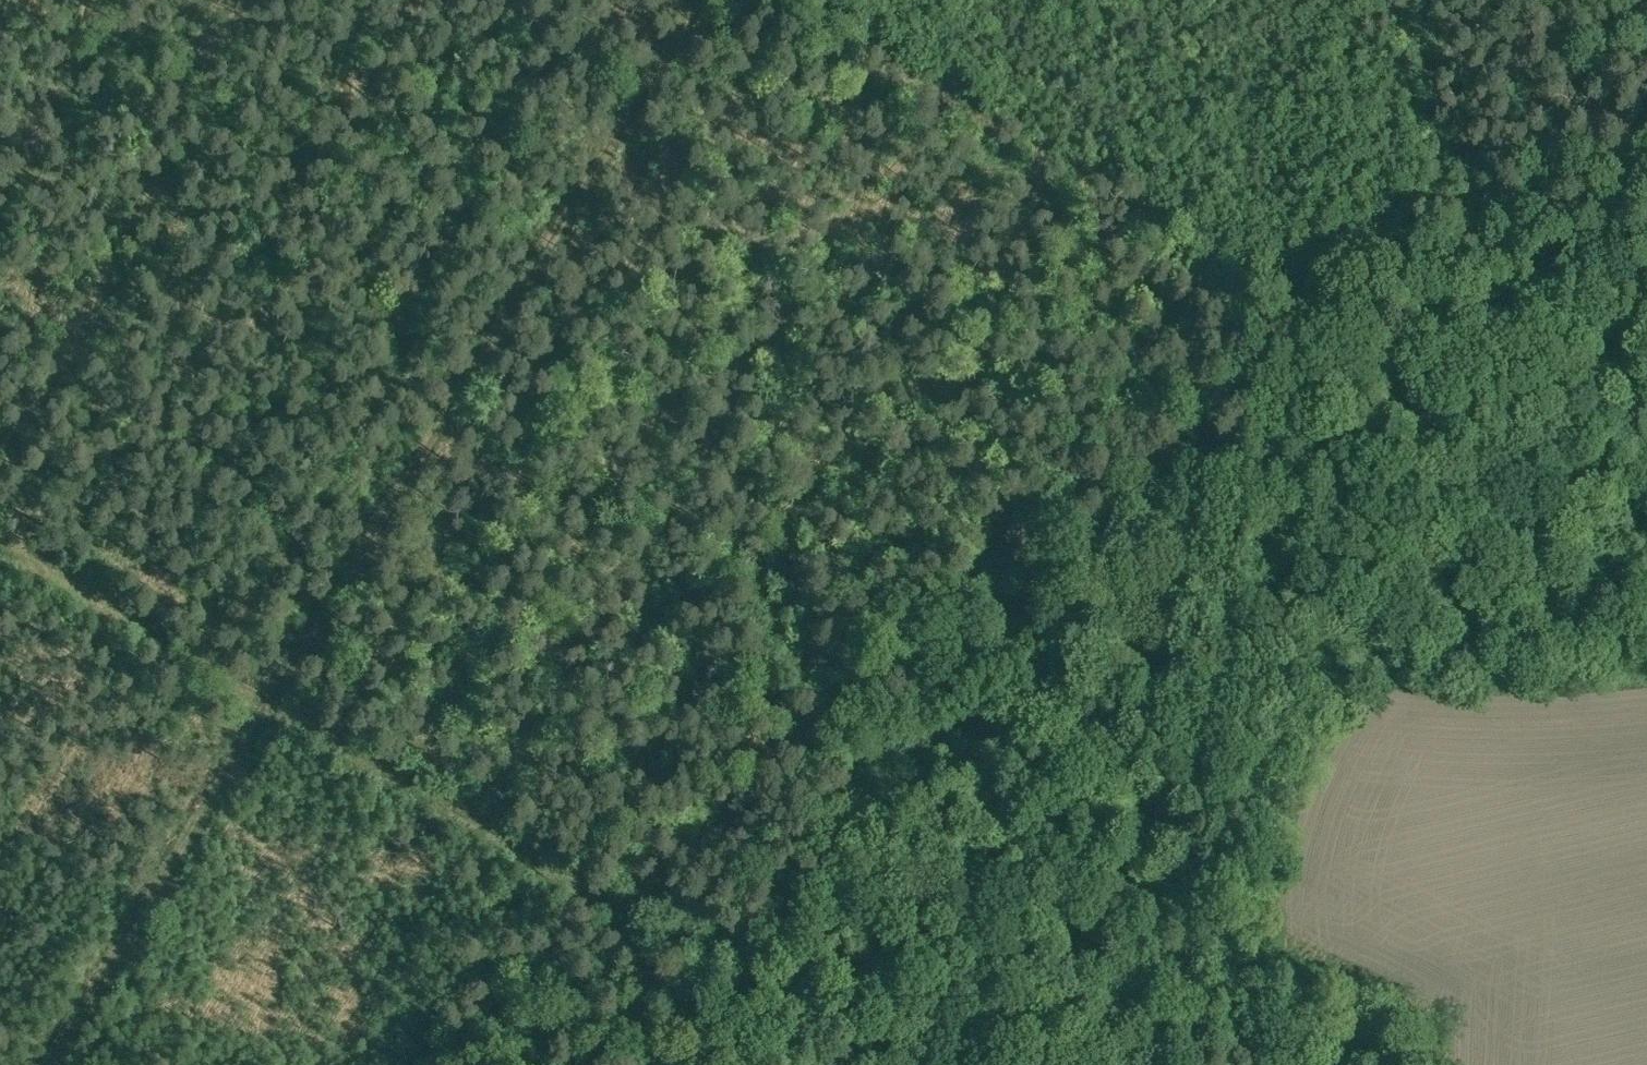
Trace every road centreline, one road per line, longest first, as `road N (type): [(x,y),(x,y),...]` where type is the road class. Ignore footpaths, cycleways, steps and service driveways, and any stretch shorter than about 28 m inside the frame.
road 1 (track): [(737,0),(89,1064)]
road 2 (track): [(0,547),(741,988)]

